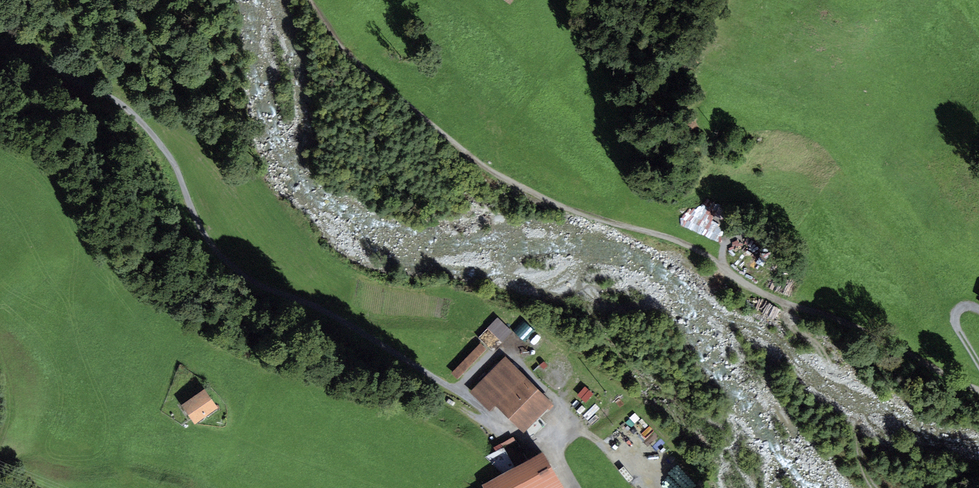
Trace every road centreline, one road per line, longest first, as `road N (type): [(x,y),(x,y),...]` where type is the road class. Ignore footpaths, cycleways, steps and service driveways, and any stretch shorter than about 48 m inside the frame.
road 1 (track): [(978,385),(870,331),(795,306),(708,252),(567,209),(513,181),(456,145),(353,56),(312,0)]
road 2 (track): [(573,487),(544,446),(364,332),(249,278),(218,252),(177,166),(127,108),(0,42)]

